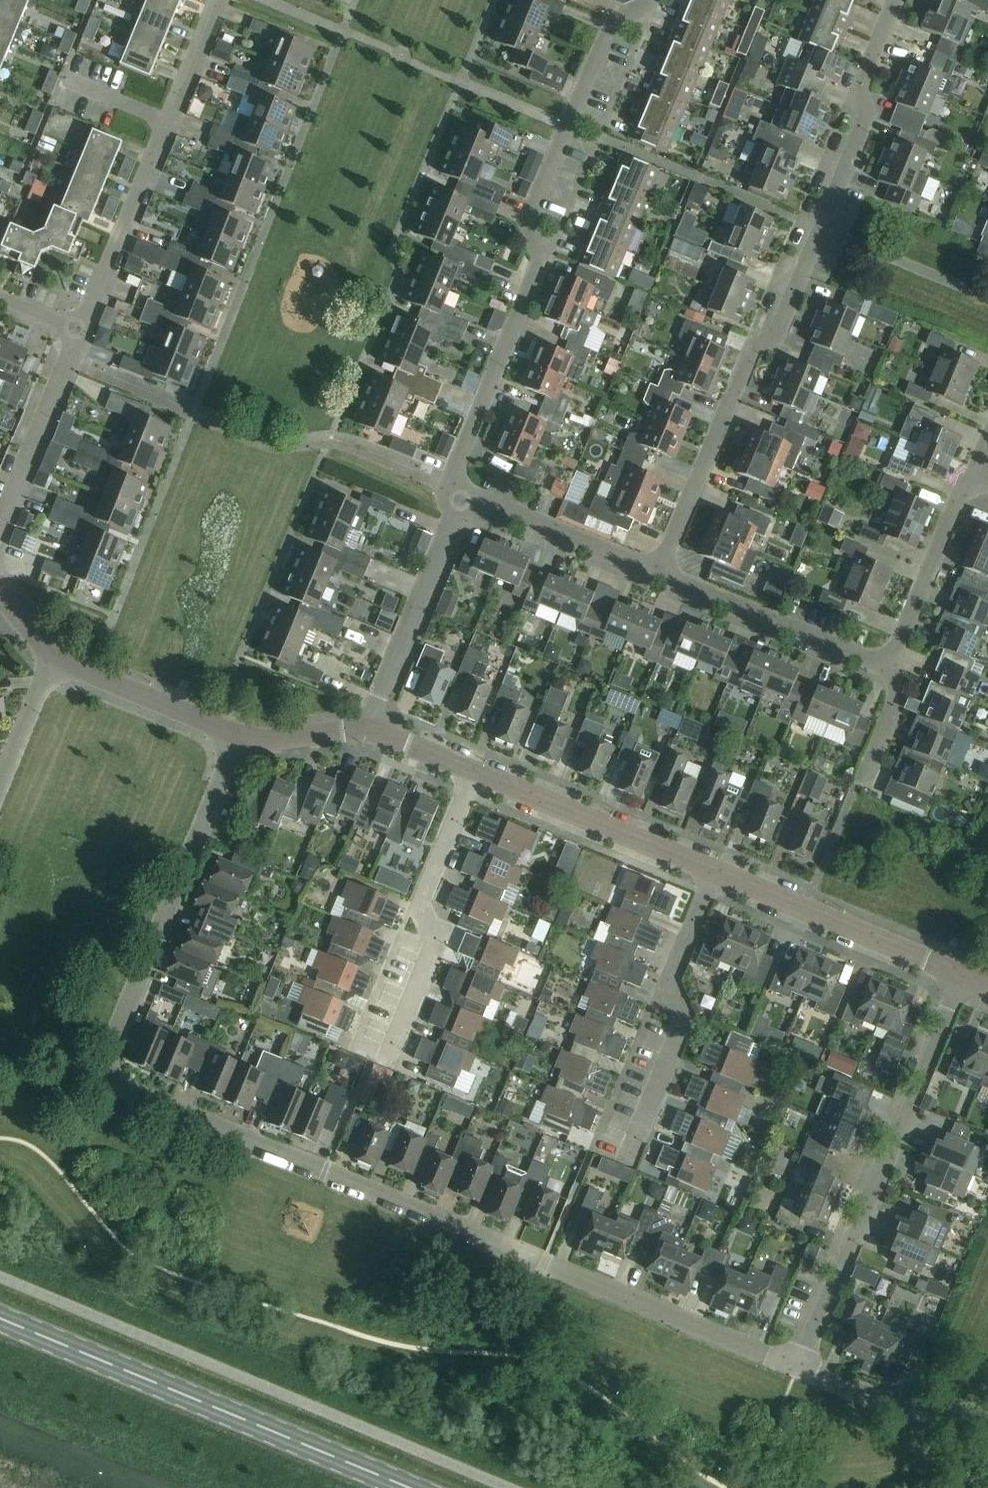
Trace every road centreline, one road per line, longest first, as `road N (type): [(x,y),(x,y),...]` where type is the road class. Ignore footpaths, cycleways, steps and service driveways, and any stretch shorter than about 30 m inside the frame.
road 1 (residential): [(797,1364),(106,1078),(240,738)]
road 2 (residential): [(657,581),(750,333),(796,297),(874,97),(865,57),(890,0)]
road 3 (residential): [(633,0),(604,9),(526,210),(538,263),(452,500)]
road 4 (primary): [(410,1487),(0,1318)]
road 5 (residential): [(797,1364),(956,966)]
road 6 (residential): [(389,1051),(431,937),(423,905),(477,766)]
road 7 (residential): [(635,1137),(673,1034),(667,979),(714,869)]
road 8 (residential): [(987,414),(887,671)]
road 9 (tertiary): [(956,966),(714,869)]
road 10 (tertiary): [(714,869),(477,766)]
road 11 (residential): [(887,671),(657,581)]
road 12 (residential): [(452,500),(369,718)]
road 13 (residential): [(0,537),(82,327)]
road 14 (residential): [(657,581),(452,500)]
road 15 (residential): [(82,327),(166,124)]
road 16 (tertiary): [(240,738),(55,665)]
road 17 (residential): [(987,1409),(899,1407),(797,1364)]
road 18 (residential): [(55,665),(0,797)]
road 19 (residential): [(166,124),(219,0)]
road 20 (tertiary): [(369,718),(240,738)]

